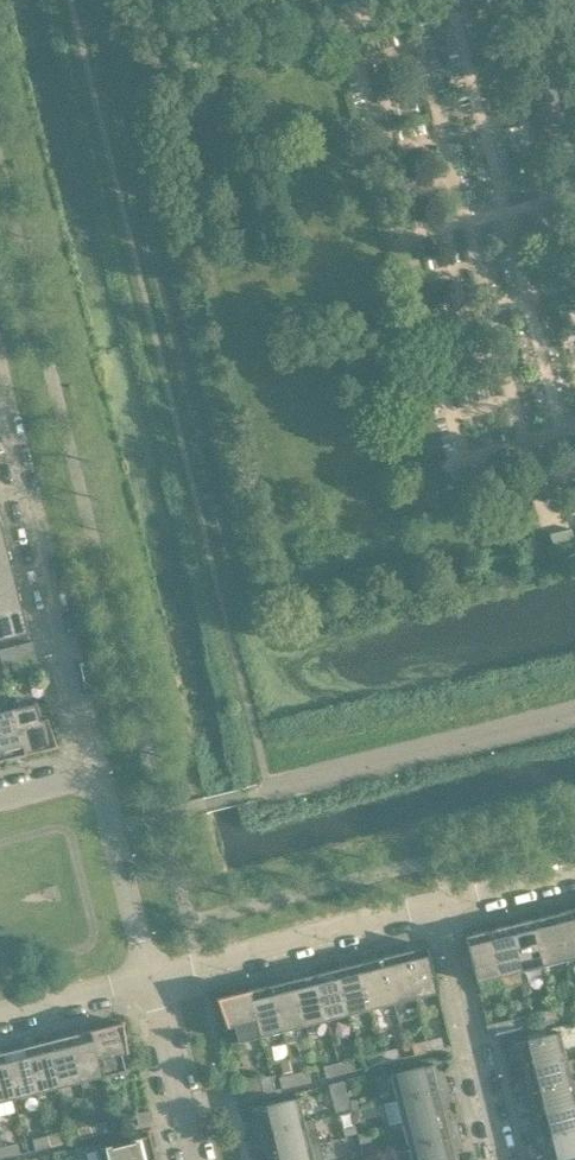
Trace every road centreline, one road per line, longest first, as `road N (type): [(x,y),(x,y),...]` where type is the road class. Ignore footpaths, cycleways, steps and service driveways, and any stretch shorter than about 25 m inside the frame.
road 1 (residential): [(97,776),(0,377)]
road 2 (residential): [(149,977),(434,906)]
road 3 (residential): [(501,1159),(434,906)]
road 4 (residential): [(149,977),(97,776)]
road 5 (residential): [(192,1159),(149,977)]
road 6 (residential): [(0,1014),(149,977)]
road 7 (residential): [(434,906),(574,870)]

